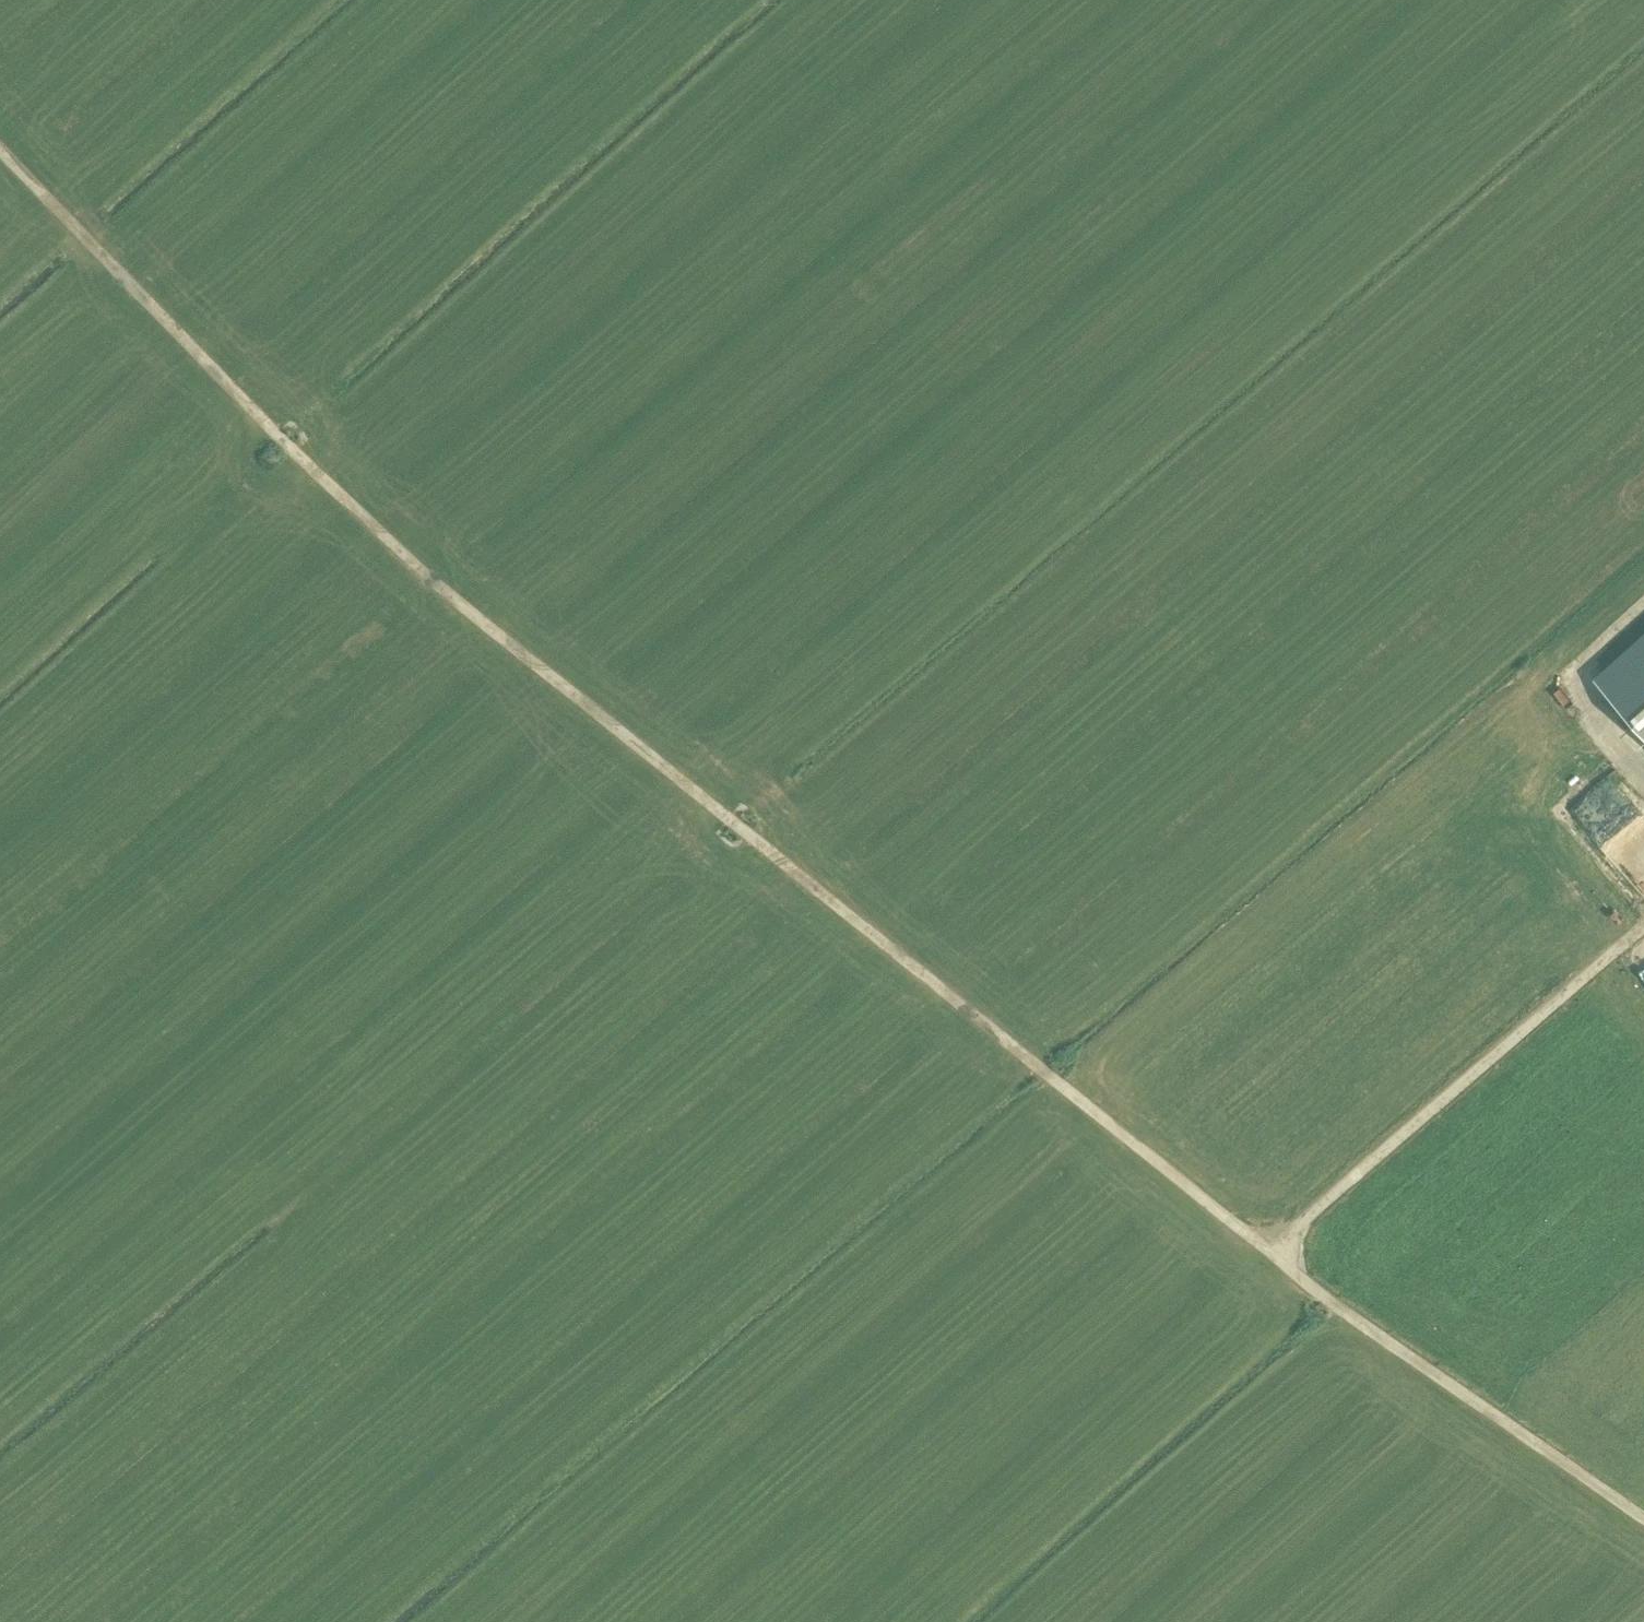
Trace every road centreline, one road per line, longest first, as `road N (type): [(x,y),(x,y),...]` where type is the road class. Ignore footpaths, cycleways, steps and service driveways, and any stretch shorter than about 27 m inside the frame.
road 1 (track): [(0,152),(315,474),(471,613),(1313,1292),(1643,1519)]
road 2 (track): [(1270,1253),(1643,919)]

